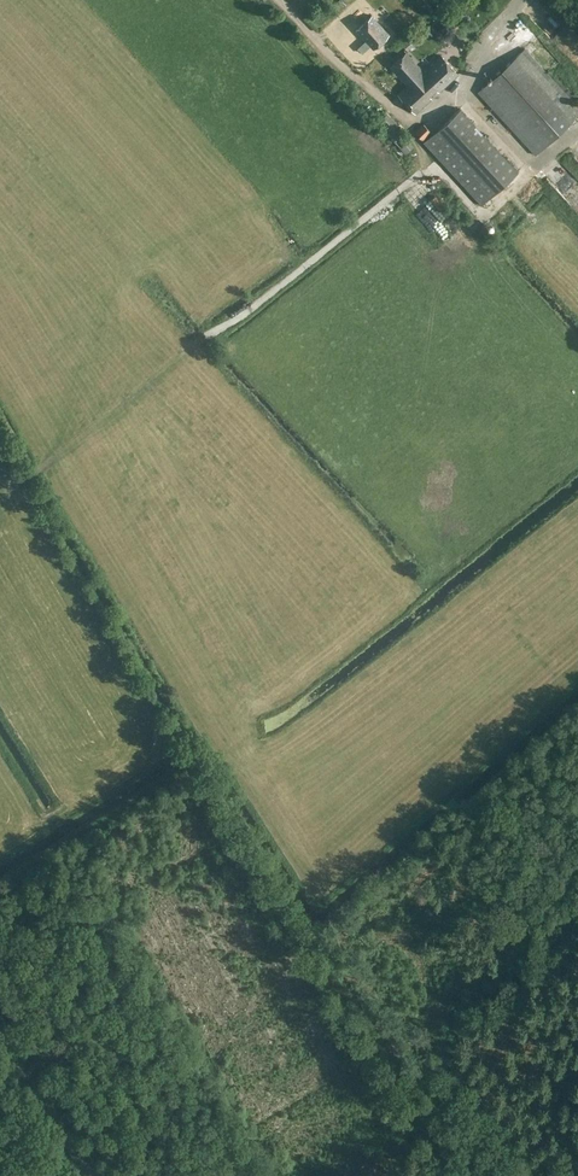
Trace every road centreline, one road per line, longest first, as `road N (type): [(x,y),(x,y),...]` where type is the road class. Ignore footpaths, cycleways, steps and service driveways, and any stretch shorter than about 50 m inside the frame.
road 1 (track): [(449,1175),(0,424)]
road 2 (unclassified): [(92,1175),(0,1032)]
road 3 (track): [(387,101),(279,0)]

